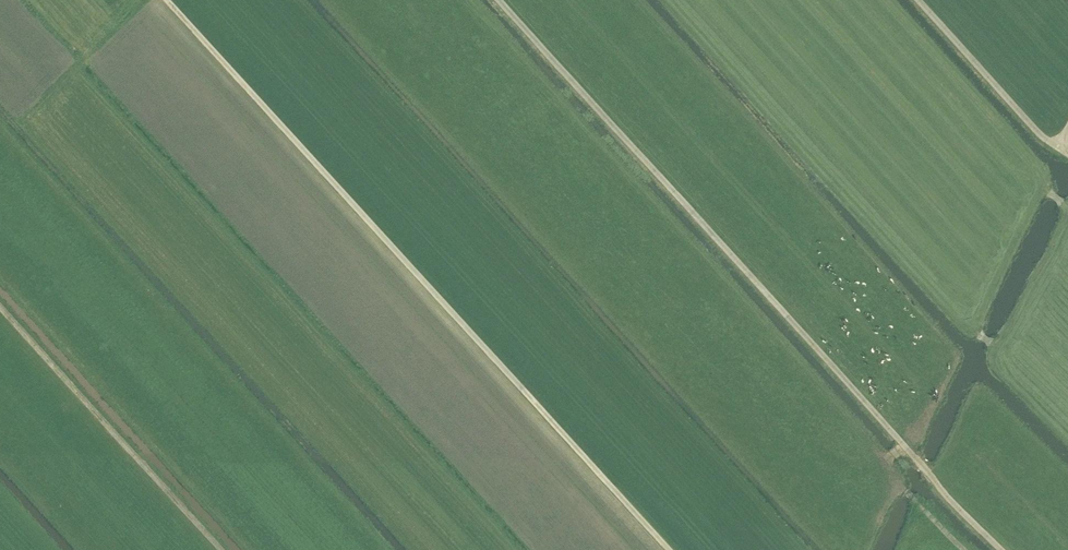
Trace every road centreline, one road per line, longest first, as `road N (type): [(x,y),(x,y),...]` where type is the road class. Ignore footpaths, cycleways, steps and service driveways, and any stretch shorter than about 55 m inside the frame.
road 1 (track): [(1002,549),(500,0)]
road 2 (track): [(669,549),(169,0)]
road 3 (track): [(219,549),(0,307)]
road 4 (track): [(1067,152),(1042,138),(917,0)]

